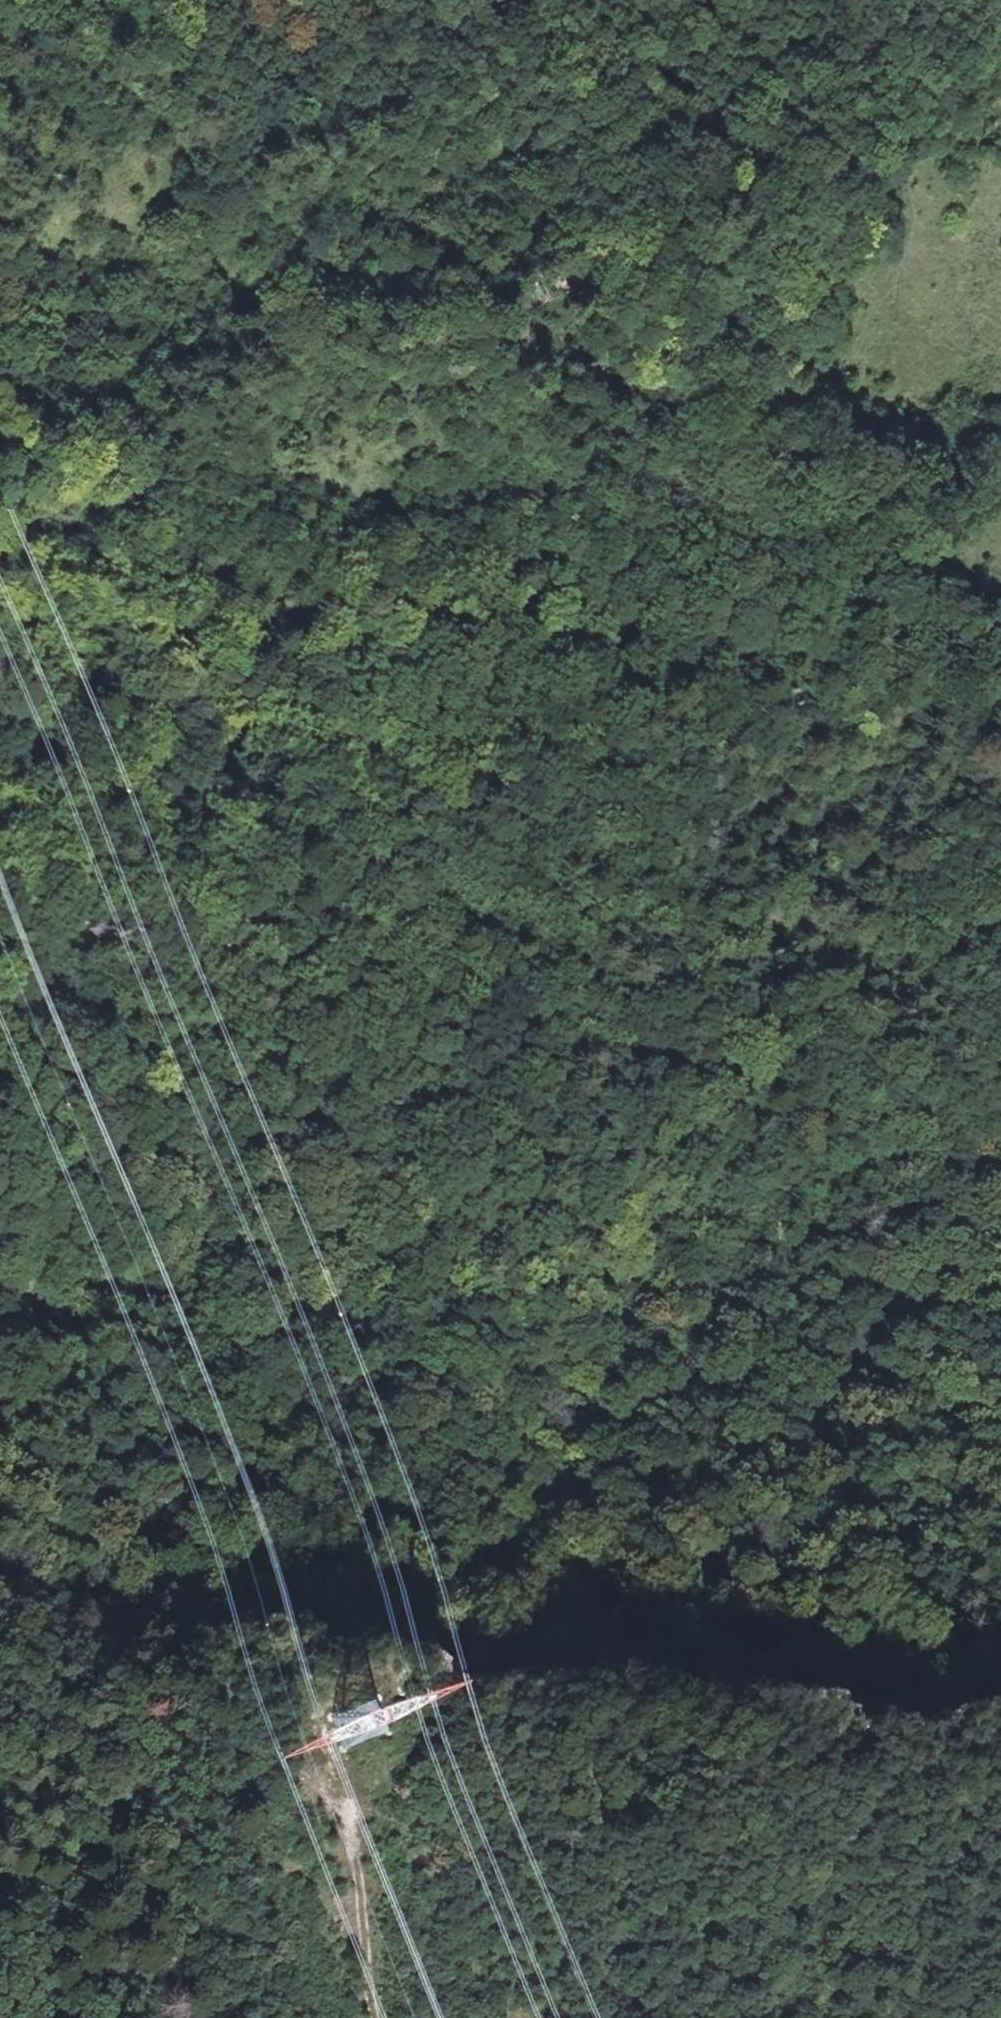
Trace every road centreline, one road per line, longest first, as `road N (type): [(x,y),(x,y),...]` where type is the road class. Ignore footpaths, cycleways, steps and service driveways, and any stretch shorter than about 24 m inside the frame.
road 1 (track): [(604,272),(640,286),(699,359),(742,439),(776,542),(866,604),(1000,654)]
road 2 (track): [(372,2017),(341,1738)]

